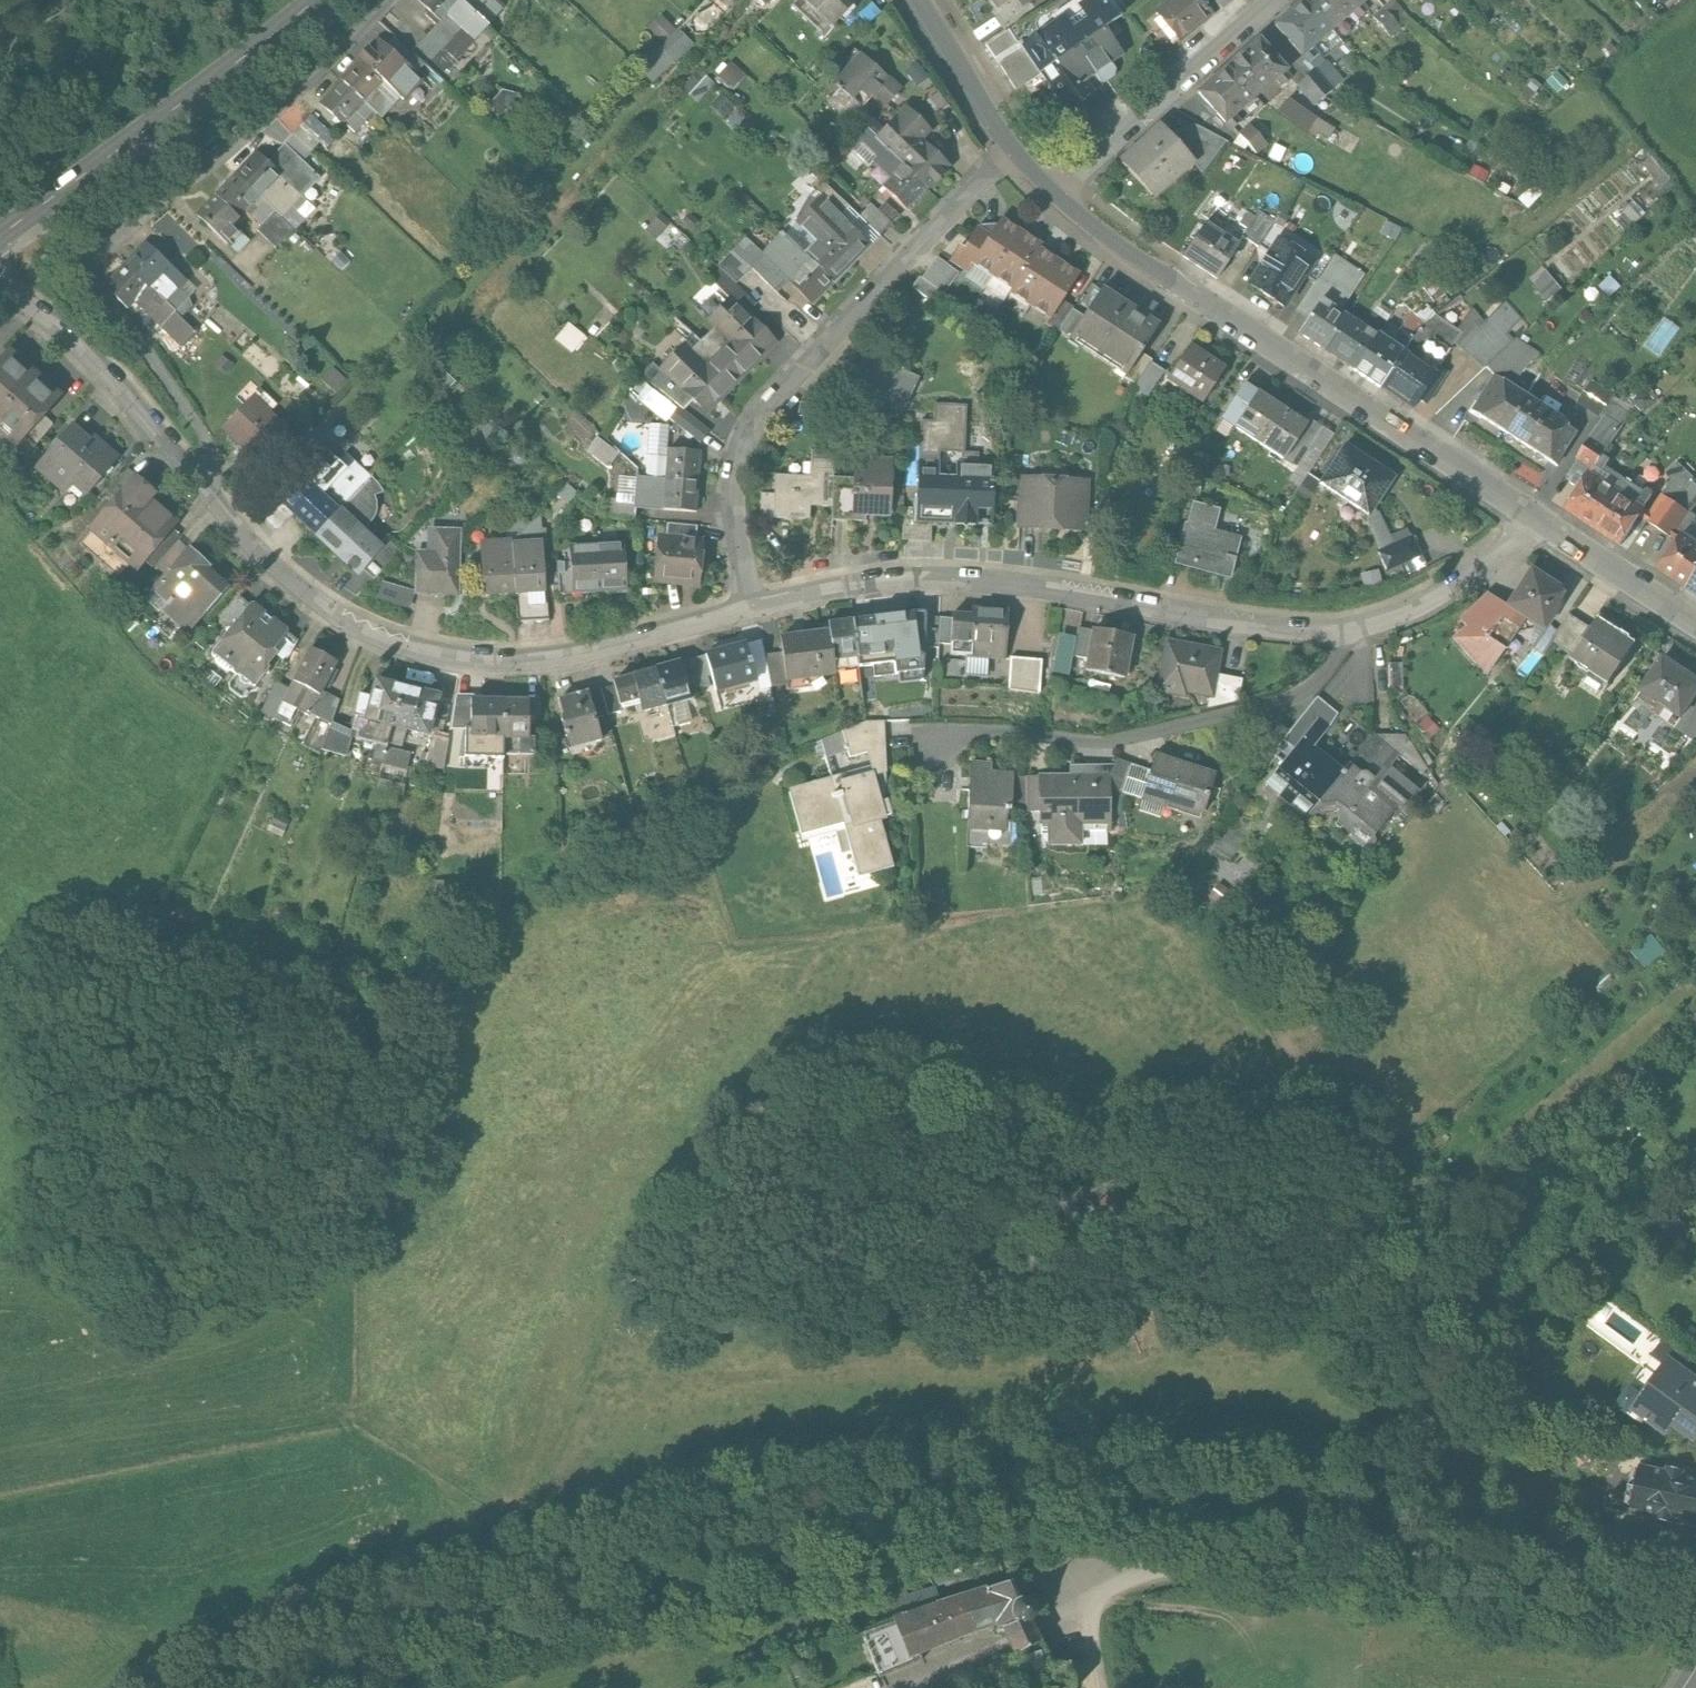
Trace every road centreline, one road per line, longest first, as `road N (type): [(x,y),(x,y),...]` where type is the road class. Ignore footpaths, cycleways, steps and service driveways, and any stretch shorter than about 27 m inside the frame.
road 1 (residential): [(379,0),(243,123),(98,237),(88,259),(91,280),(200,432),(205,448),(189,470)]
road 2 (residential): [(189,470),(282,571),(344,616),(455,663),(520,673),(750,612)]
road 3 (residential): [(750,612),(941,578),(1008,580),(1218,621),(1342,633)]
road 4 (residential): [(1052,192),(1105,239),(1543,529)]
road 5 (residential): [(750,612),(733,513),(733,467),(743,435),(828,338),(980,197),(1014,151)]
road 6 (residential): [(1342,633),(1305,682),(1200,717),(1101,735),(980,722),(935,730)]
road 7 (tertiary): [(0,238),(318,0)]
road 8 (residential): [(1292,0),(1052,192)]
road 9 (residential): [(0,280),(121,390),(189,470)]
road 10 (residential): [(1342,633),(1431,600),(1543,529)]
road 11 (residential): [(1543,529),(1695,626)]
road 12 (residential): [(917,0),(1014,151)]

